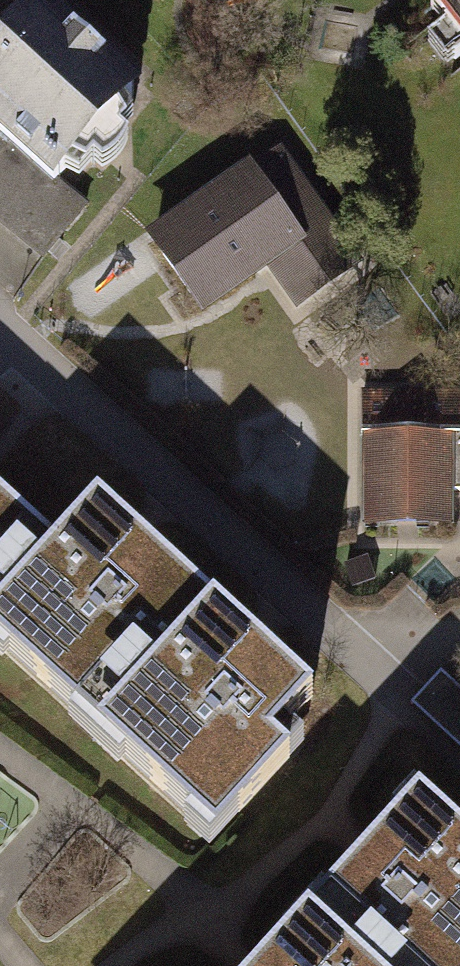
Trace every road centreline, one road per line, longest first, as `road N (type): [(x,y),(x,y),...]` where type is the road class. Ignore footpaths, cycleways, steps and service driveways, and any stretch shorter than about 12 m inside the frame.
road 1 (residential): [(0,327),(459,750)]

